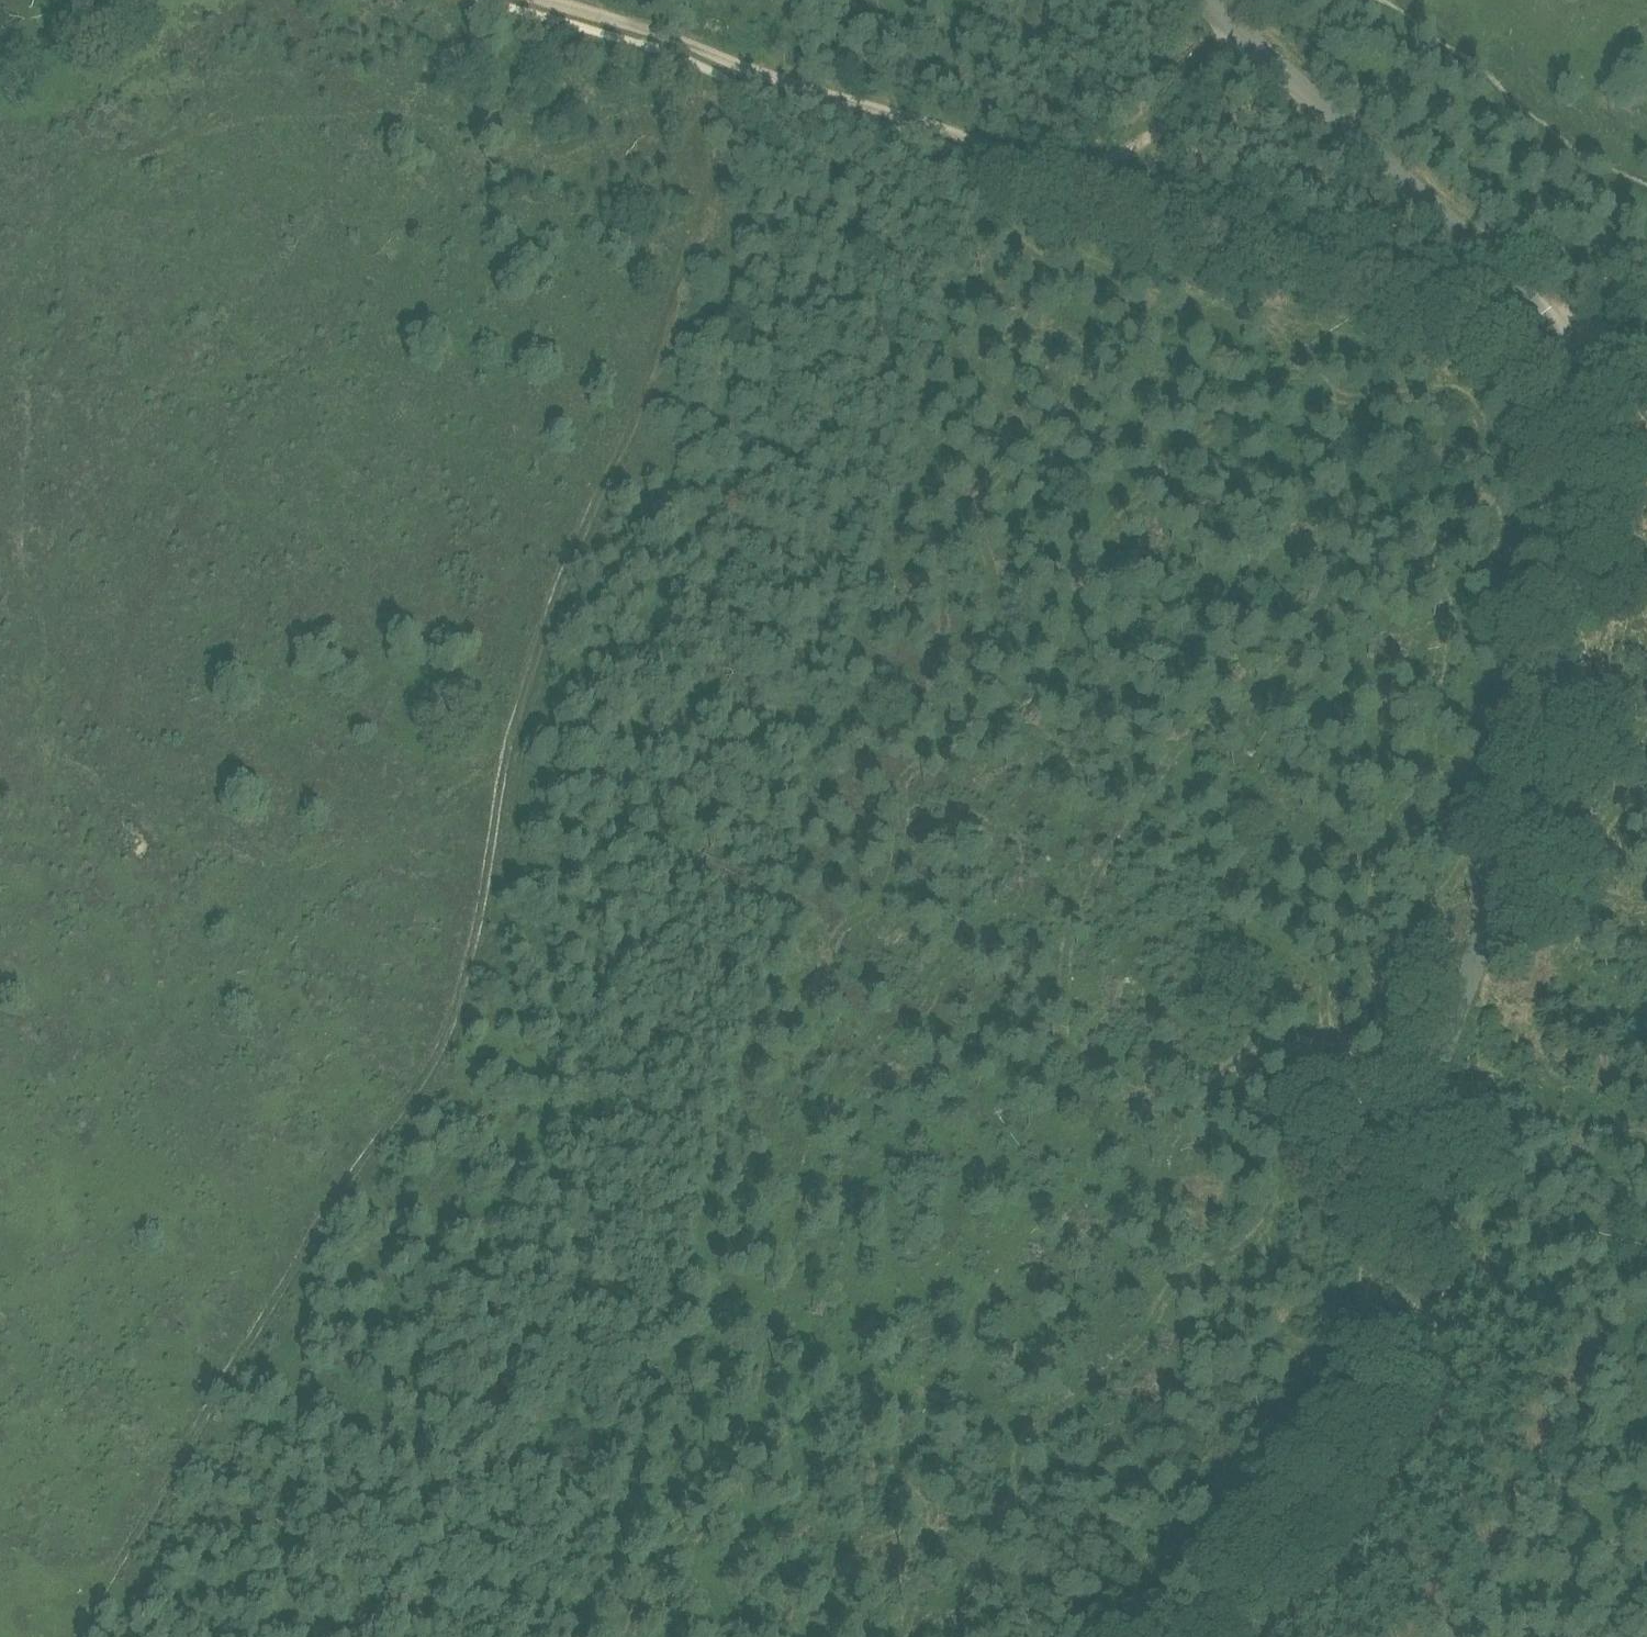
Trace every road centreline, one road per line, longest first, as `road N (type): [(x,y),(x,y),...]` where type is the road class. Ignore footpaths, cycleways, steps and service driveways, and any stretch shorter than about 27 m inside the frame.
road 1 (unclassified): [(1203,1636),(1325,1526),(1371,1446),(1433,1078),(1551,744),(1570,592),(1574,474),(1570,386),(1539,314),(1202,0)]
road 2 (track): [(1075,162),(549,0)]
road 3 (track): [(1242,37),(1168,133),(1075,162)]

